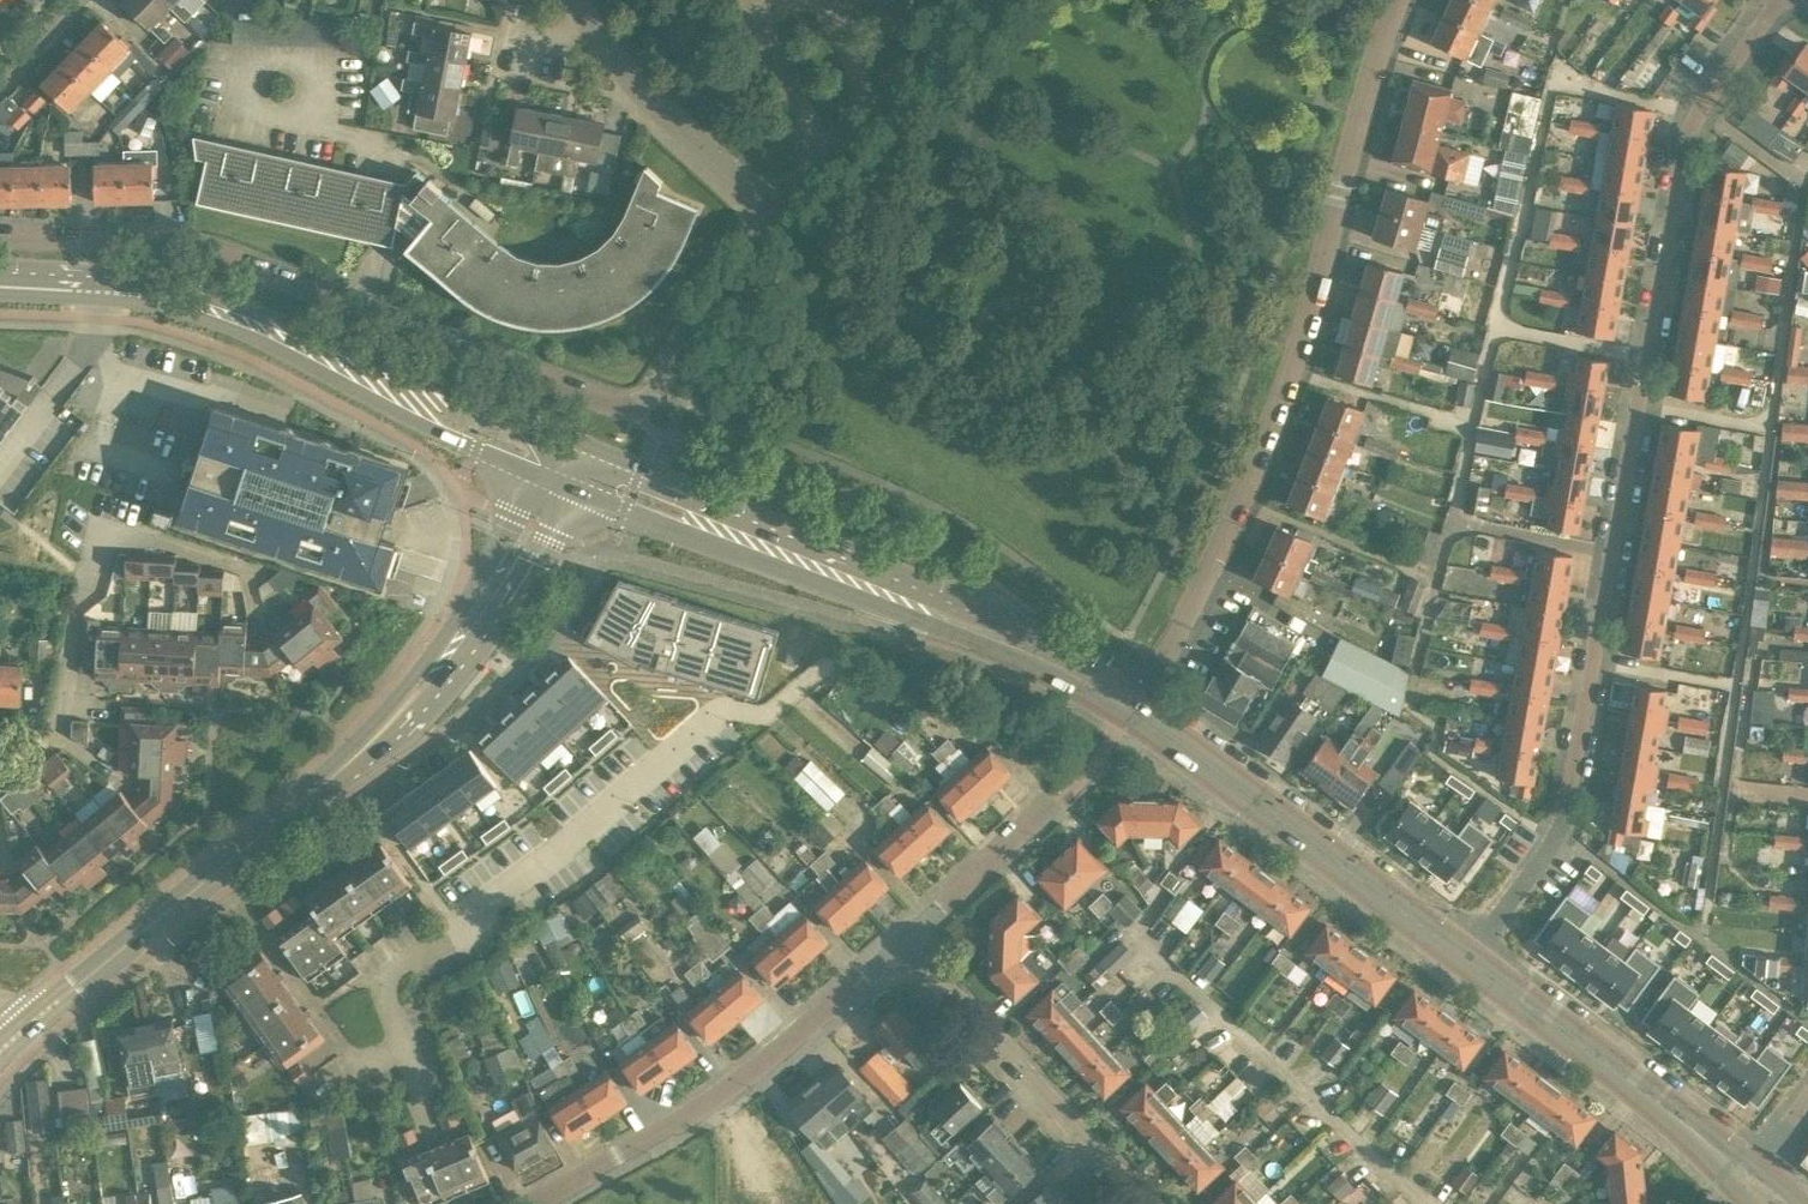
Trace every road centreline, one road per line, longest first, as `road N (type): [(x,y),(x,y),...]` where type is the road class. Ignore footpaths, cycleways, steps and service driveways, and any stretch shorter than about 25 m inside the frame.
road 1 (residential): [(1780,0),(1687,137),(1560,833),(1470,961)]
road 2 (residential): [(0,237),(203,250),(631,405),(664,390),(775,209)]
road 3 (tertiary): [(21,1031),(403,712),(503,576),(560,458)]
road 4 (residential): [(1129,708),(1203,576),(1308,319),(1364,78),(1395,0)]
road 5 (residential): [(406,1052),(386,987),(398,966),(477,931),(488,900),(725,707),(766,715),(825,668)]
road 6 (primary): [(1129,708),(957,617),(560,458)]
road 7 (primary): [(560,458),(179,298),(0,281)]
road 8 (residential): [(531,1203),(730,1088),(904,941)]
road 9 (primary): [(1470,961),(1129,708)]
road 10 (residential): [(1146,1203),(904,941)]
road 11 (primary): [(1746,1176),(1470,961)]
road 12 (residential): [(775,209),(634,84),(579,0)]
road 13 (residential): [(922,50),(775,209)]
road 14 (residential): [(904,941),(1051,802)]
road 15 (residential): [(461,1203),(406,1052)]
road 16 (residential): [(0,775),(55,736),(63,701),(77,690)]

